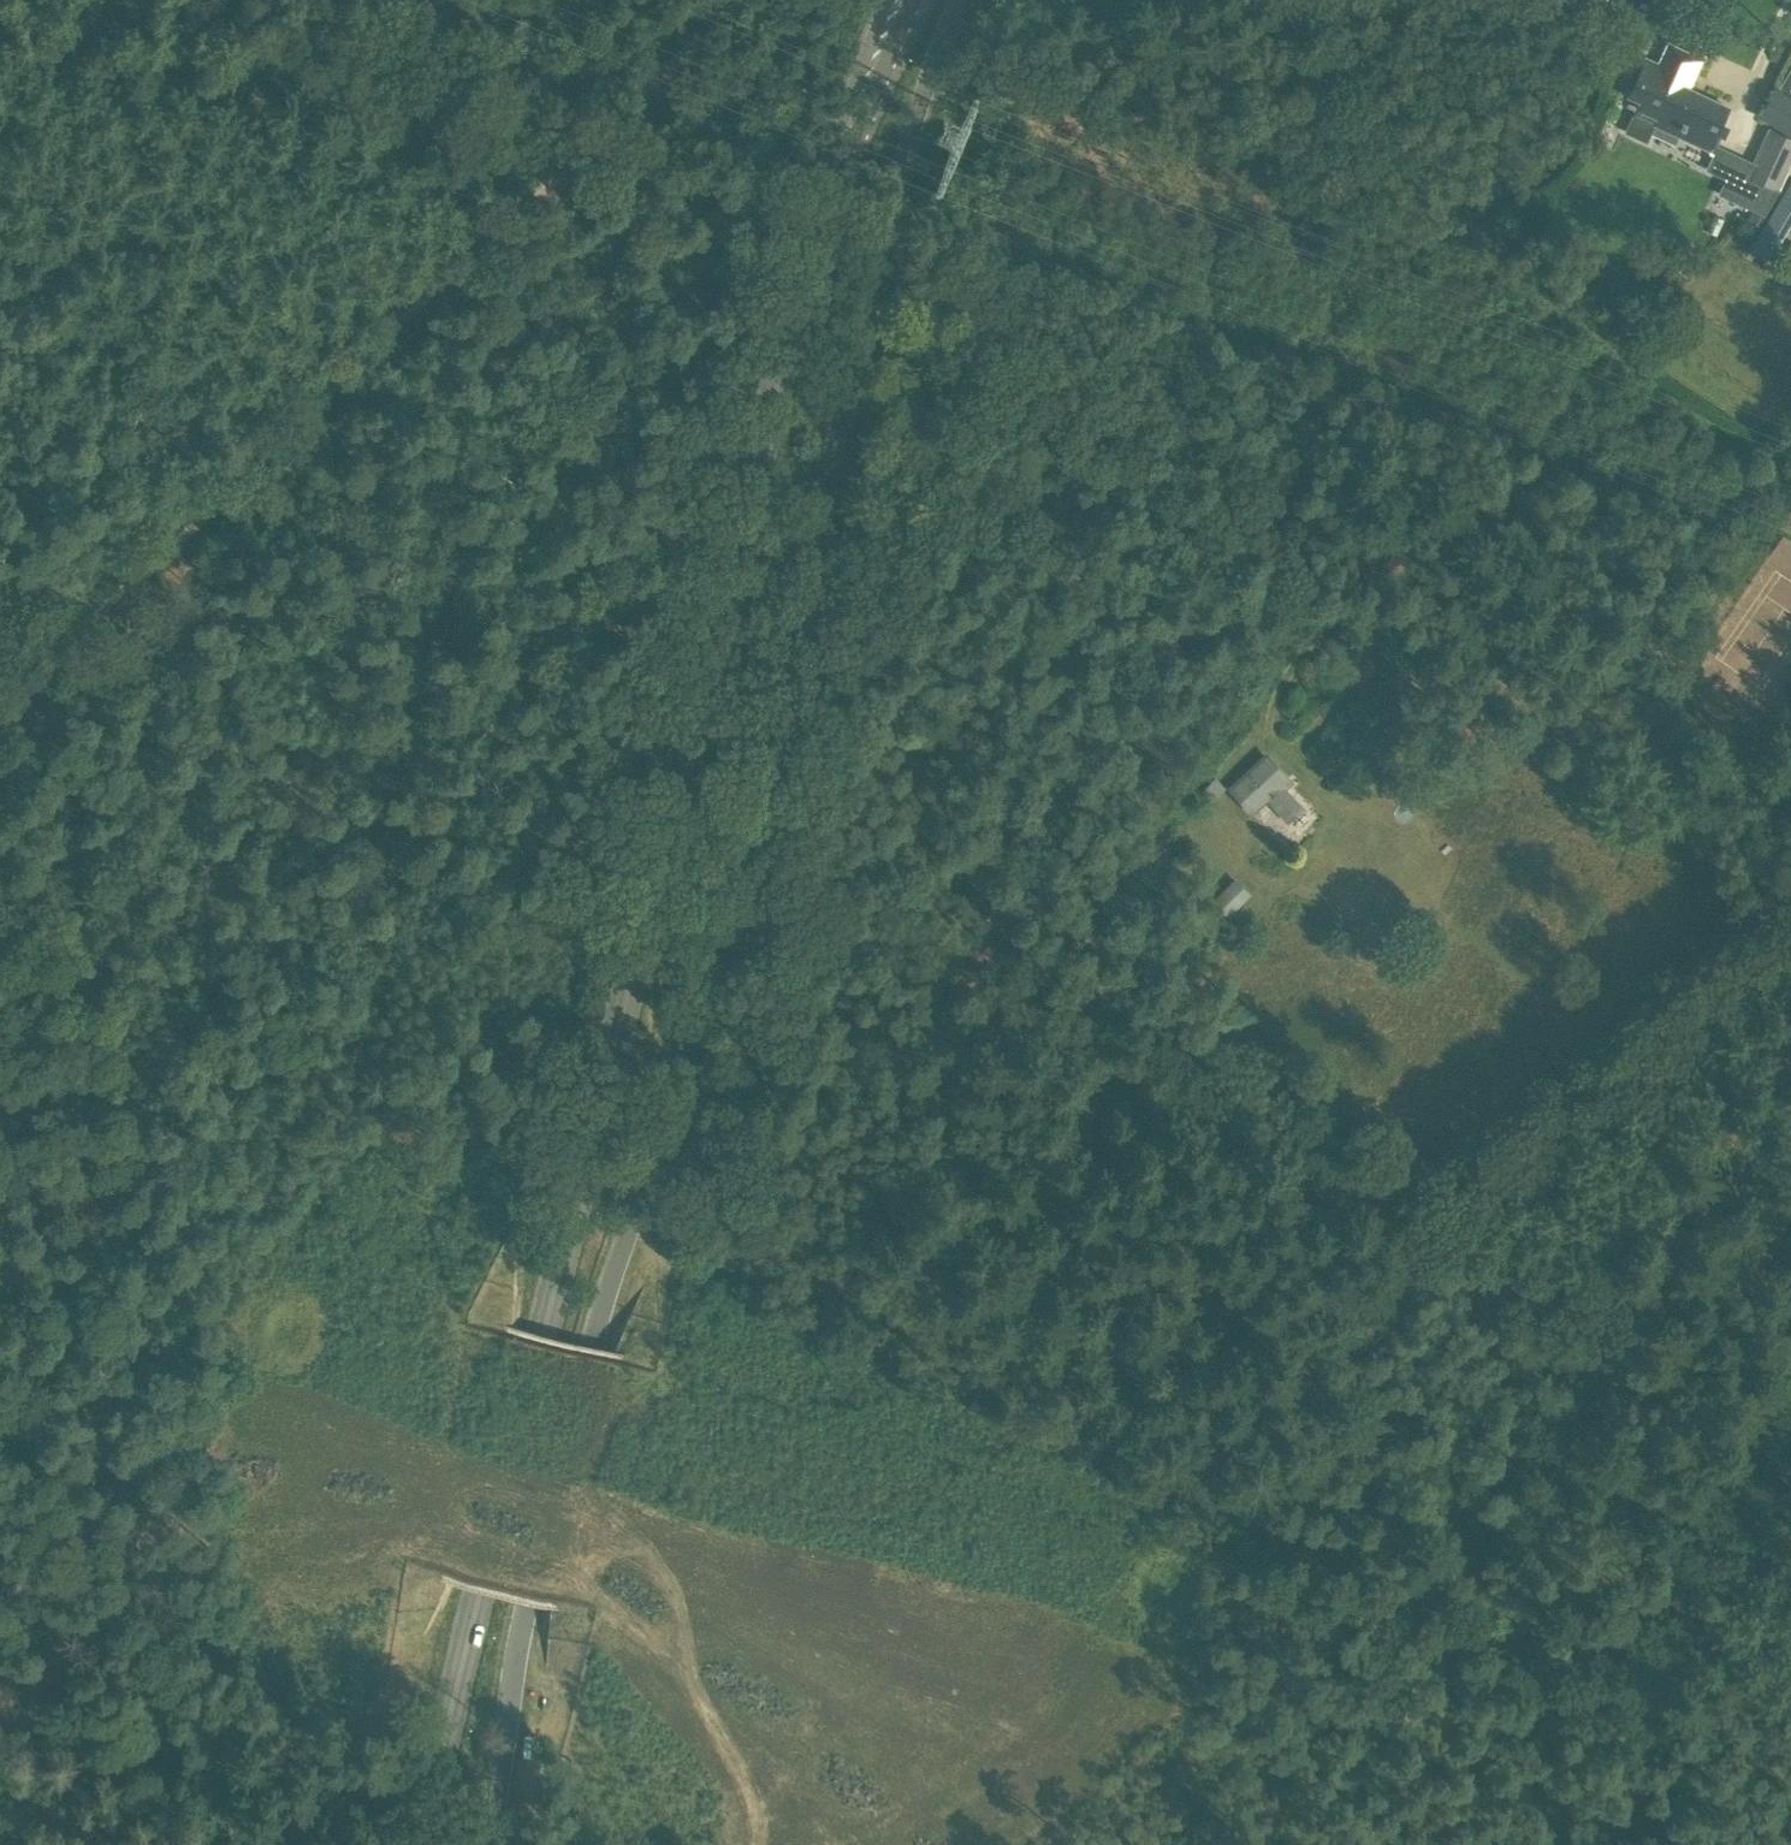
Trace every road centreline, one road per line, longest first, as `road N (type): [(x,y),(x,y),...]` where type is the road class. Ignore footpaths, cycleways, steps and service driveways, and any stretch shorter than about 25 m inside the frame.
road 1 (unclassified): [(490,1844),(528,1605),(589,1347),(657,1152),(874,274),(960,0)]
road 2 (primary): [(418,1844),(540,1333),(865,84)]
road 3 (track): [(0,696),(509,203),(733,0)]

